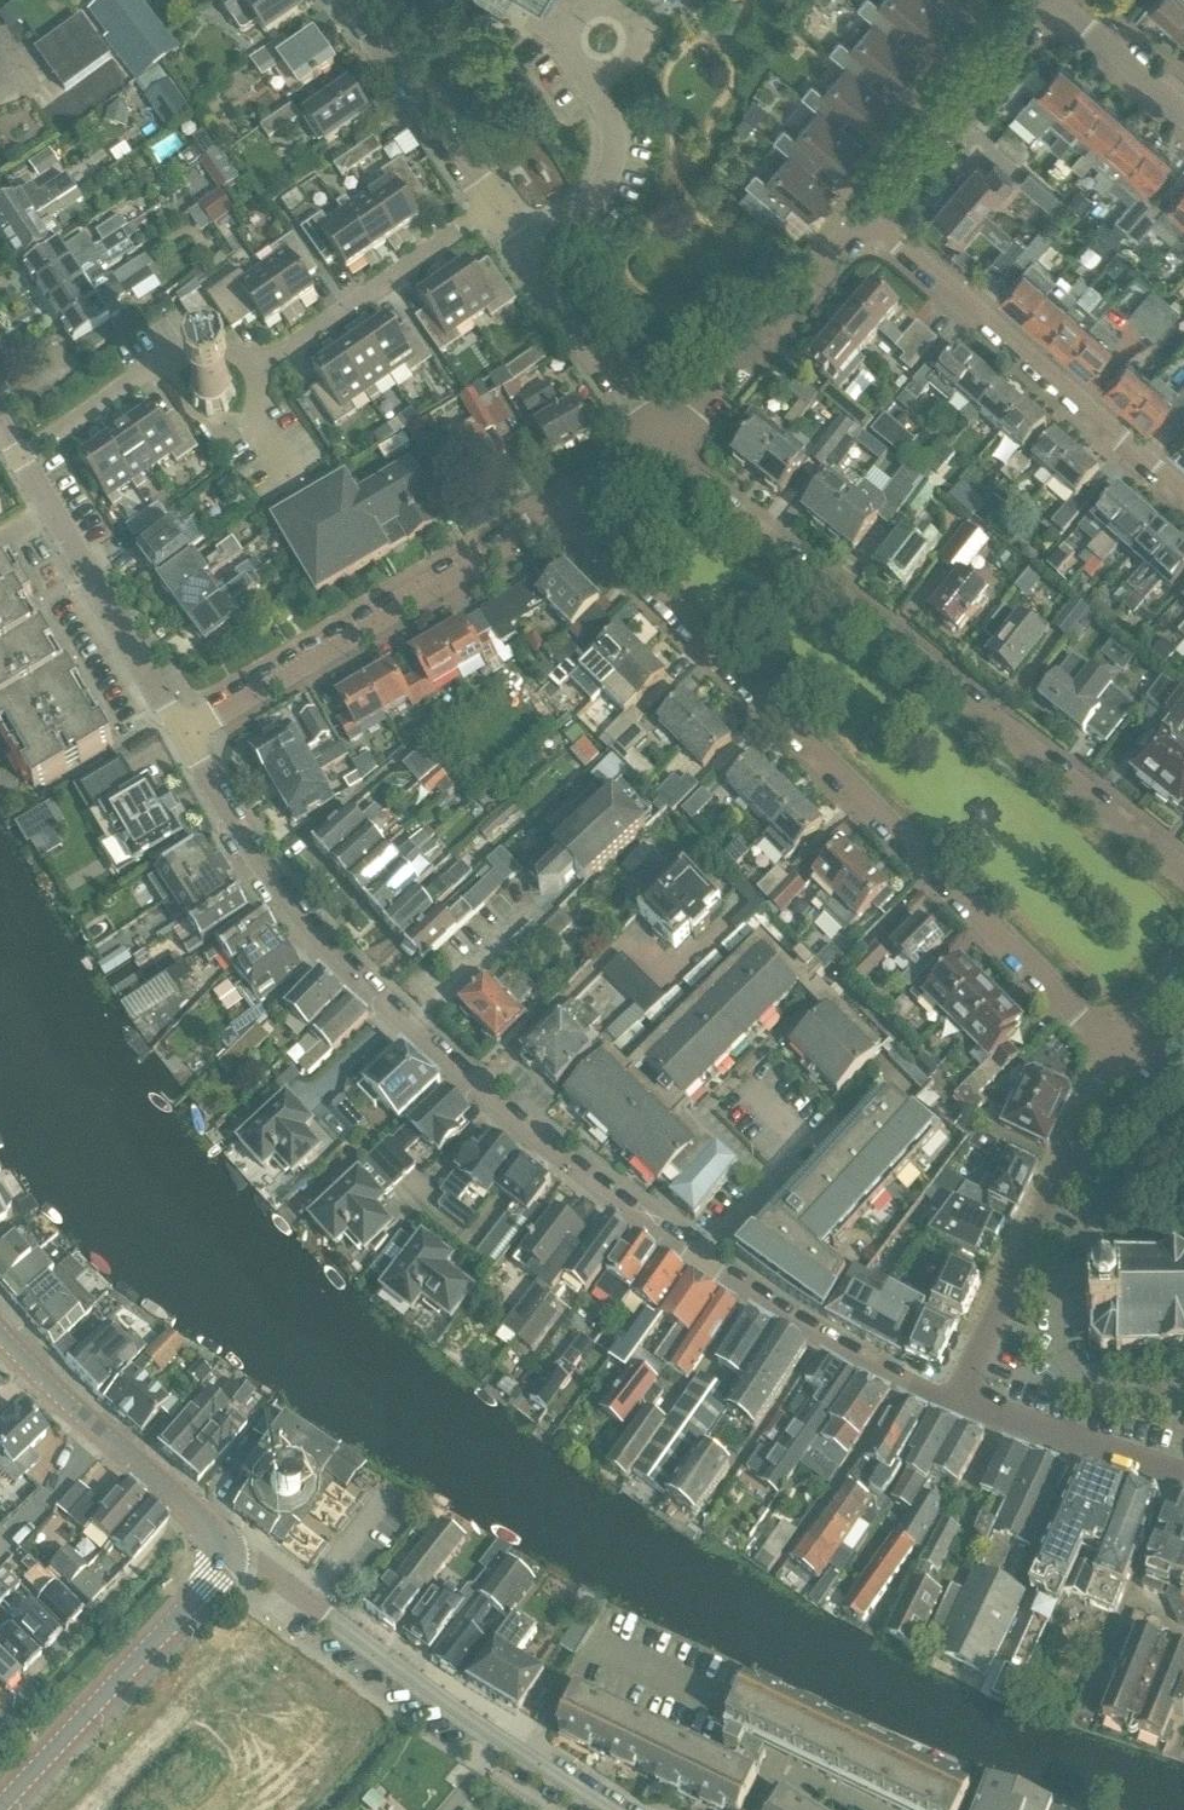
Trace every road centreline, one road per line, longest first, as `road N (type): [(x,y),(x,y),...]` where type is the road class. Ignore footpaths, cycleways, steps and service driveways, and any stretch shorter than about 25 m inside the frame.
road 1 (residential): [(1120,1056),(569,510)]
road 2 (residential): [(700,1261),(494,1104),(291,906),(182,730)]
road 3 (residential): [(1183,870),(669,444)]
road 4 (residential): [(24,460),(181,349),(256,364),(497,207)]
road 5 (tertiary): [(605,1809),(247,1554),(221,1549)]
road 6 (residential): [(182,730),(569,510)]
road 7 (residential): [(1183,486),(881,220)]
road 8 (residential): [(960,1404),(1011,1276),(1120,1056)]
road 9 (tertiary): [(0,1808),(221,1571),(221,1549)]
road 10 (residential): [(182,730),(24,460)]
road 11 (tertiary): [(221,1549),(0,1328)]
road 12 (residential): [(669,444),(881,220)]
road 13 (residential): [(960,1404),(827,1344),(700,1261)]
road 14 (residential): [(669,444),(497,207)]
road 15 (residential): [(881,220),(1068,5)]
road 16 (residential): [(497,207),(355,0)]
road 17 (residential): [(700,1261),(805,1138),(742,1075)]
road 18 (residential): [(1183,1473),(960,1404)]
road 19 (tertiary): [(1183,104),(1068,5)]
road 20 (unknown): [(93,1709),(205,1809)]

